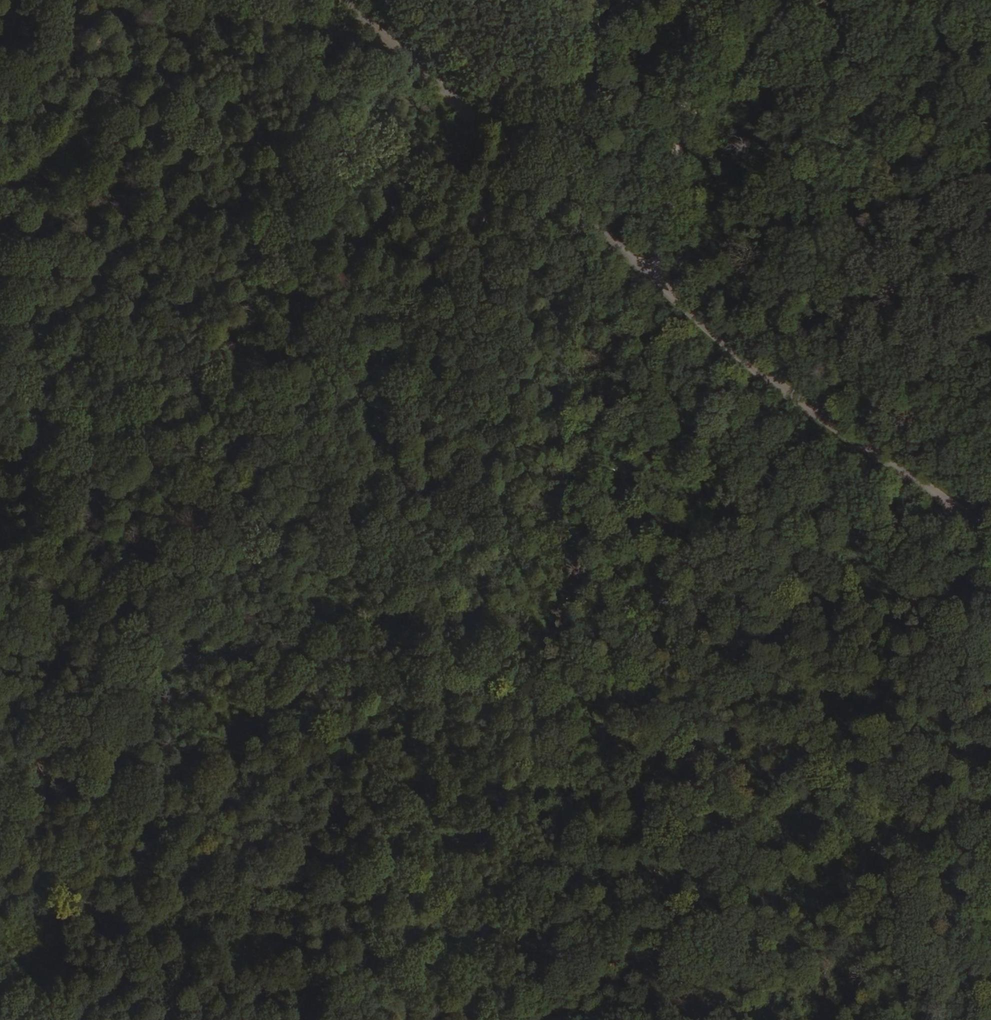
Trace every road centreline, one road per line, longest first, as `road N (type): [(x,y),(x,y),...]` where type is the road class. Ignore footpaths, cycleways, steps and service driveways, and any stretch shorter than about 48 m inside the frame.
road 1 (unclassified): [(990,537),(654,285),(334,0)]

